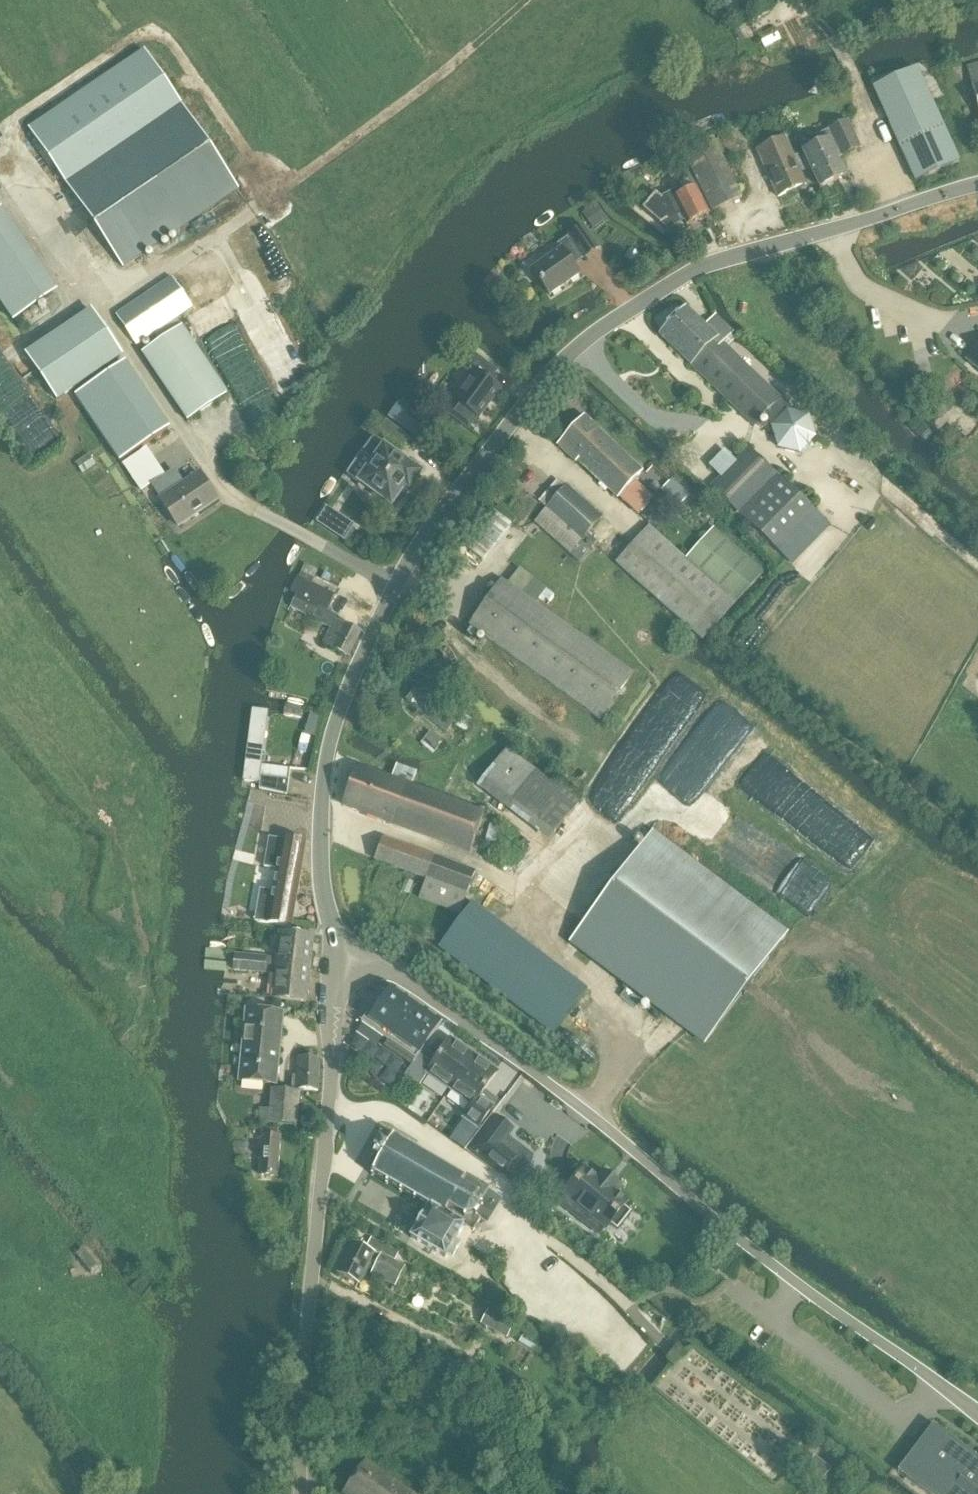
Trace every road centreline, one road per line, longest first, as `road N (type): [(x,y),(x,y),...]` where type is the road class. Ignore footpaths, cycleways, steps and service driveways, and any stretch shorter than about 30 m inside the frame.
road 1 (tertiary): [(339,953),(323,895),(322,825),(326,765),(351,683),(396,588),(546,381),(608,324),(703,267),(977,186)]
road 2 (unclassified): [(977,1416),(394,973),(339,953)]
road 3 (tertiary): [(300,1493),(339,953)]
road 4 (track): [(907,206),(841,45),(799,7)]

